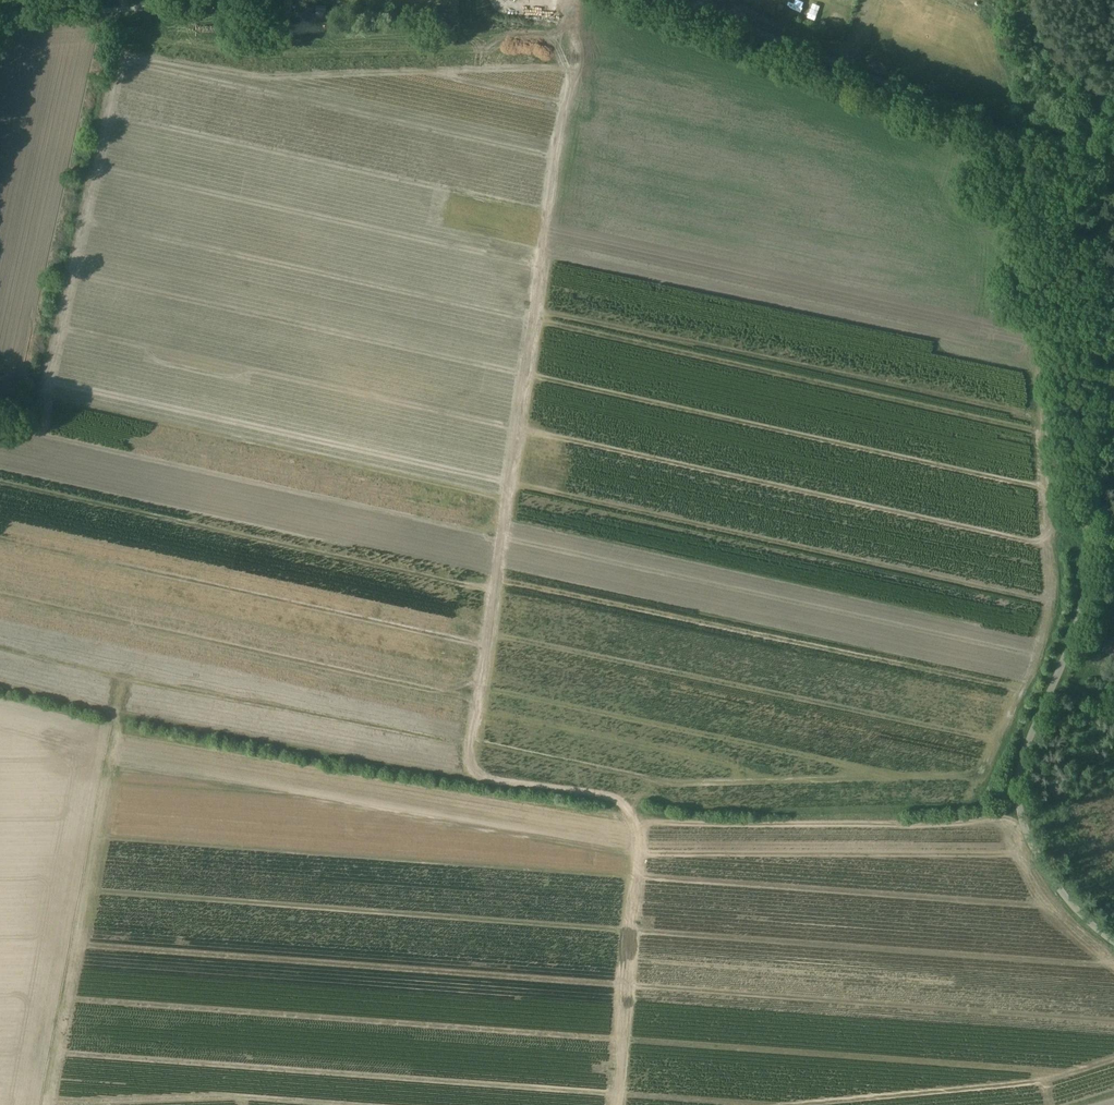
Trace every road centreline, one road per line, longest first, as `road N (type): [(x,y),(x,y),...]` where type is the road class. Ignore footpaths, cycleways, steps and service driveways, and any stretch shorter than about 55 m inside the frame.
road 1 (unclassified): [(1113,941),(1057,885),(1019,804),(1023,759),(1077,625),(1092,541),(1090,414),(1065,154),(1051,141),(998,132),(674,0)]
road 2 (track): [(42,388),(105,90),(119,72),(126,10)]

